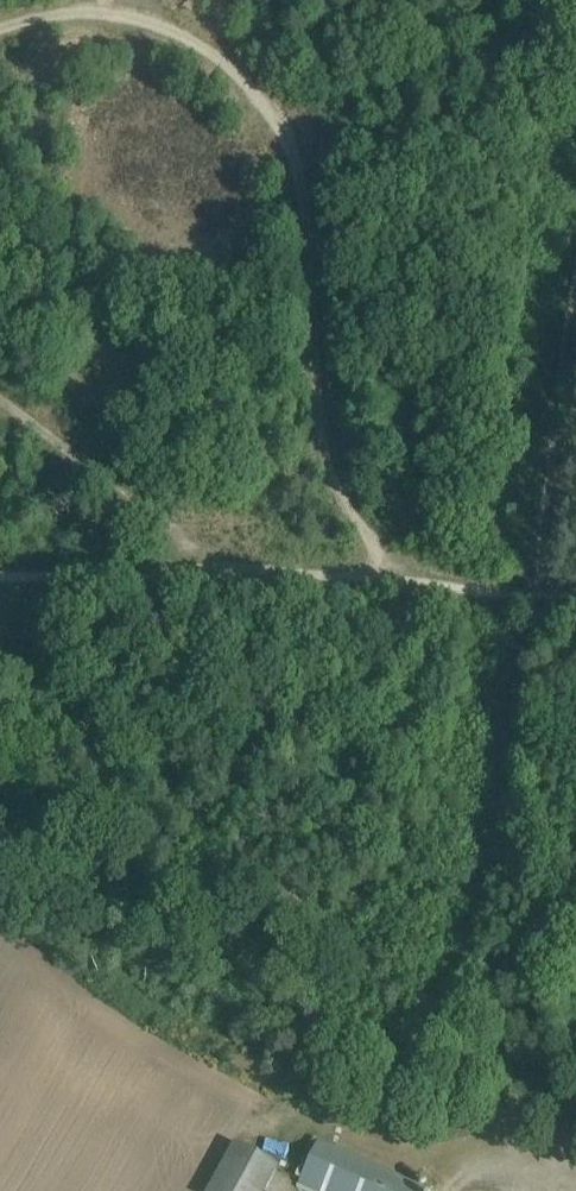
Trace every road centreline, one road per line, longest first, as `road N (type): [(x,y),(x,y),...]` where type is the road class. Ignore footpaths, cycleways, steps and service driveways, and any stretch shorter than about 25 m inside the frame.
road 1 (track): [(0,384),(223,577)]

